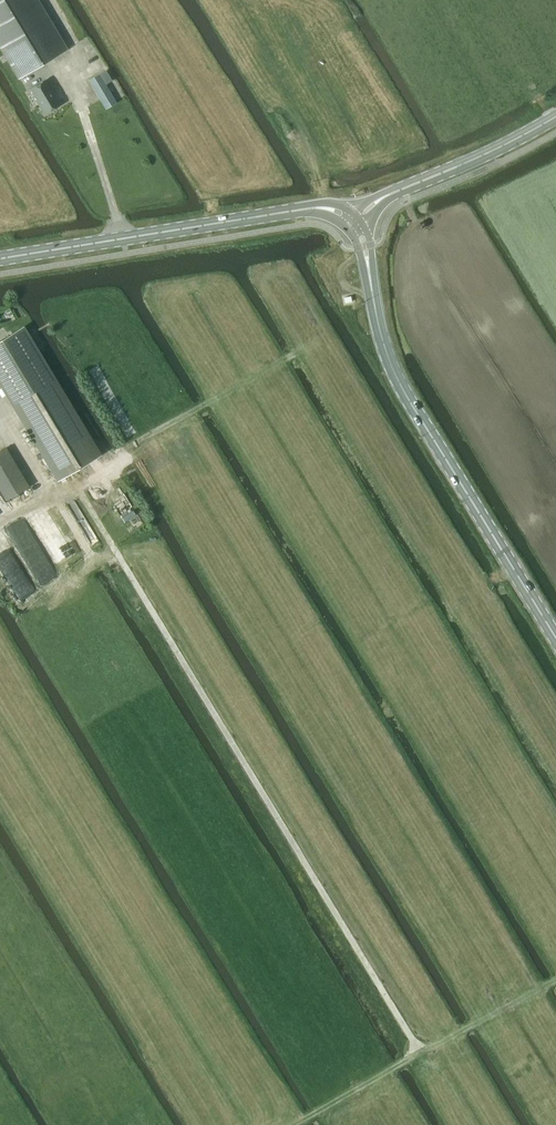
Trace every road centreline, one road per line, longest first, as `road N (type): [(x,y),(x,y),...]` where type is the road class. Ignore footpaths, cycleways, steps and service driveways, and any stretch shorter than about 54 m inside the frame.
road 1 (track): [(420,1055),(82,498)]
road 2 (secondary): [(555,636),(405,392),(353,222)]
road 3 (secondary): [(0,261),(302,211),(329,210),(353,222)]
road 4 (secondary): [(353,222),(392,196),(555,118)]
road 5 (track): [(420,1055),(555,982)]
road 6 (track): [(288,1124),(420,1055)]

